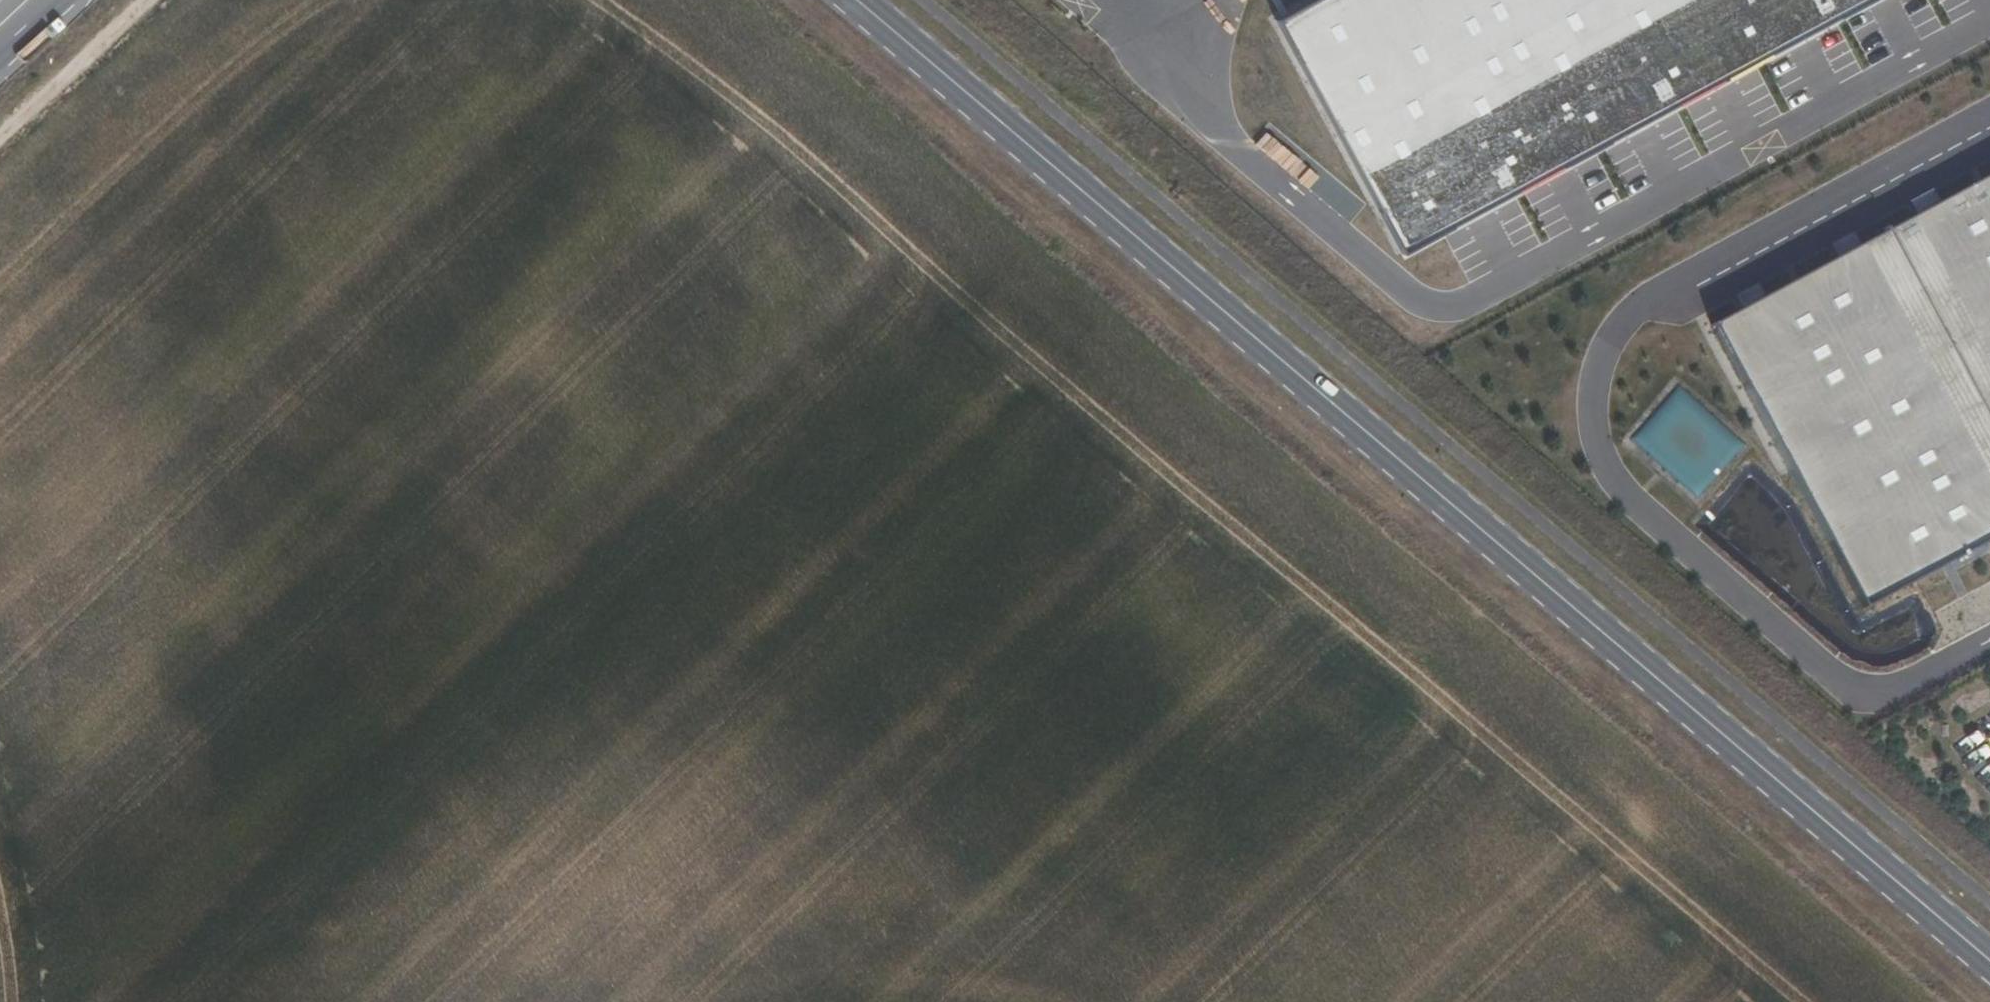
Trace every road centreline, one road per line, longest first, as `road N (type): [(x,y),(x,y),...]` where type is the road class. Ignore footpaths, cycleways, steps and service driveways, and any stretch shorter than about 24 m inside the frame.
road 1 (tertiary): [(858,0),(1989,958)]
road 2 (track): [(129,0),(0,113)]

